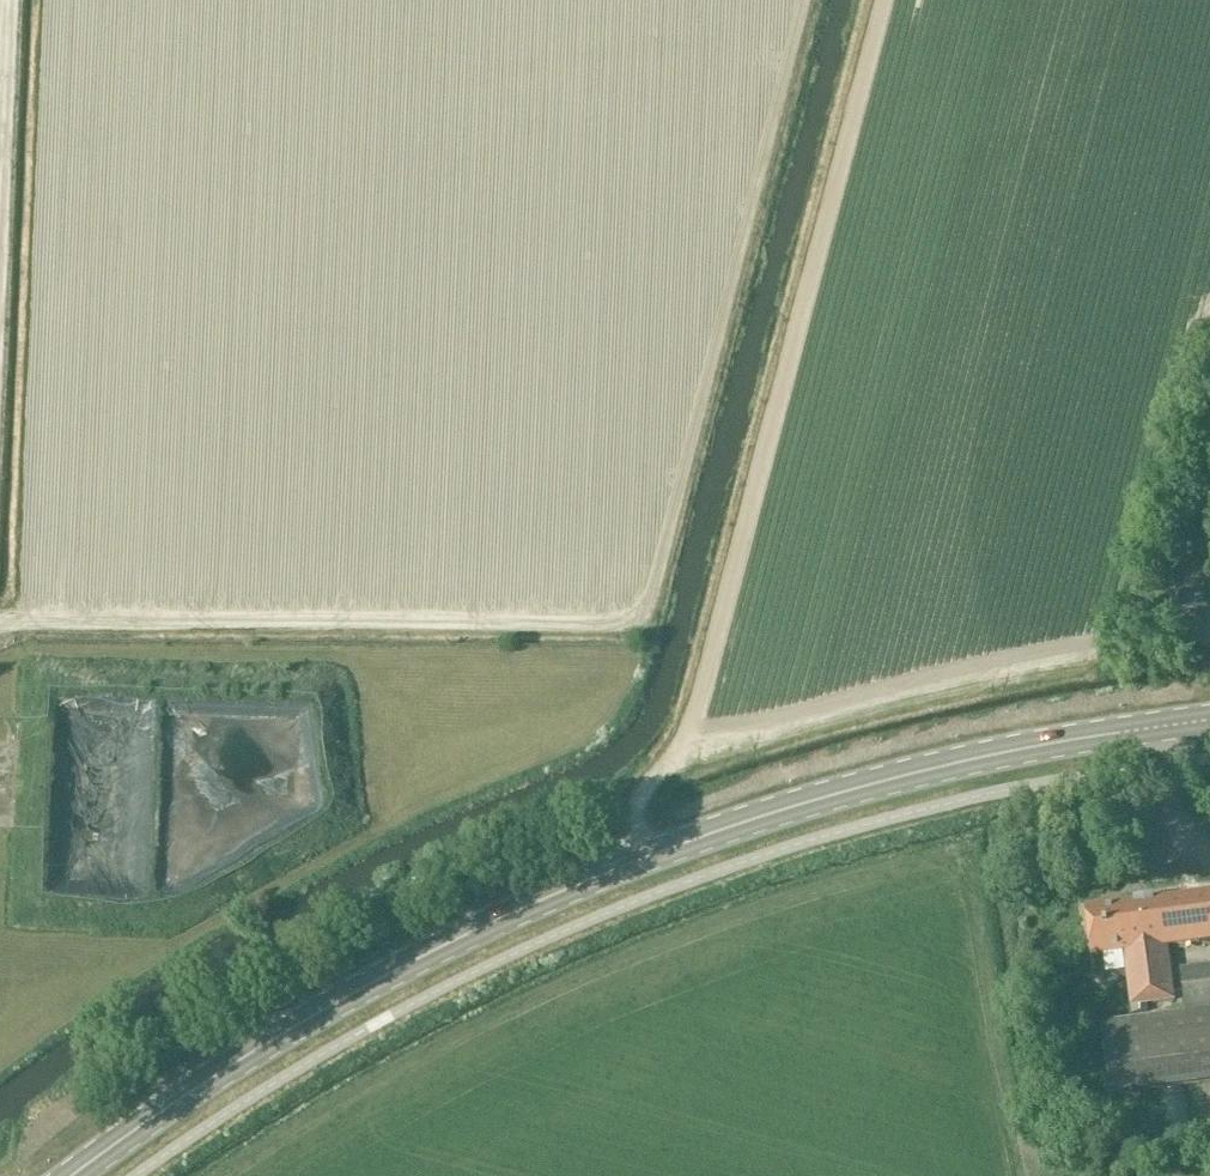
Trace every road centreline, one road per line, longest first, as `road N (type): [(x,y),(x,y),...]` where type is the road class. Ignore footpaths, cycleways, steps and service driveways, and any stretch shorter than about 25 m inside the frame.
road 1 (secondary): [(72,1175),(332,1004),(604,873),(732,826),(919,772),(1209,720)]
road 2 (track): [(643,859),(637,814),(690,715),(877,0)]

